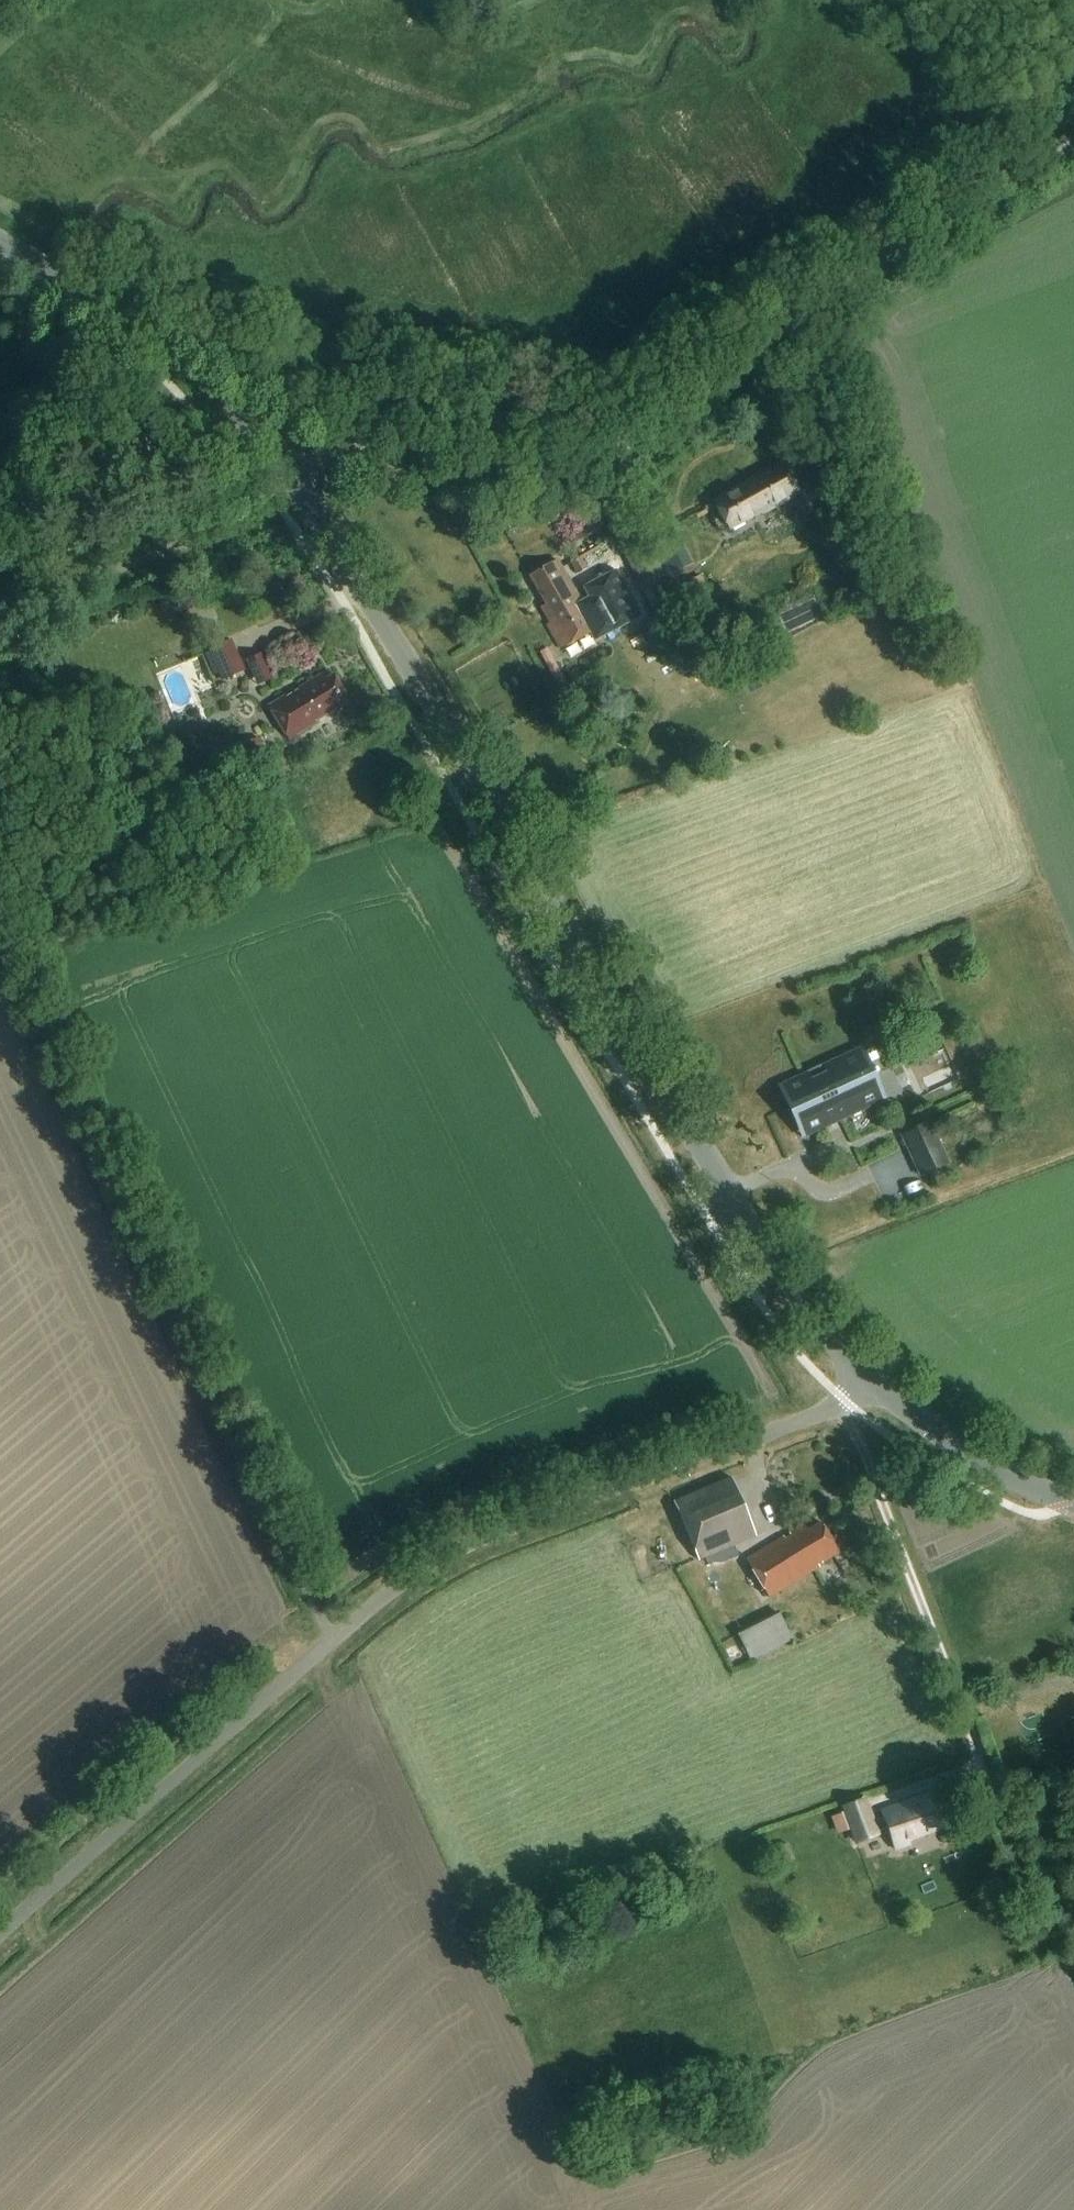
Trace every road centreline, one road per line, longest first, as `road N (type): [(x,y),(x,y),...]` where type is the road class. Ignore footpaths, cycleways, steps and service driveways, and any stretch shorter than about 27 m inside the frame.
road 1 (tertiary): [(872,1380),(809,1312),(720,1177),(292,469)]
road 2 (unclassified): [(0,1935),(335,1640),(443,1558),(839,1406),(872,1380)]
road 3 (unclassified): [(292,469),(324,452),(515,470),(629,438),(690,403),(926,228),(1073,140)]
road 4 (track): [(987,1766),(839,1406)]
road 5 (tertiary): [(292,469),(162,344),(0,245)]
road 6 (tertiary): [(1073,1507),(970,1453),(872,1380)]

